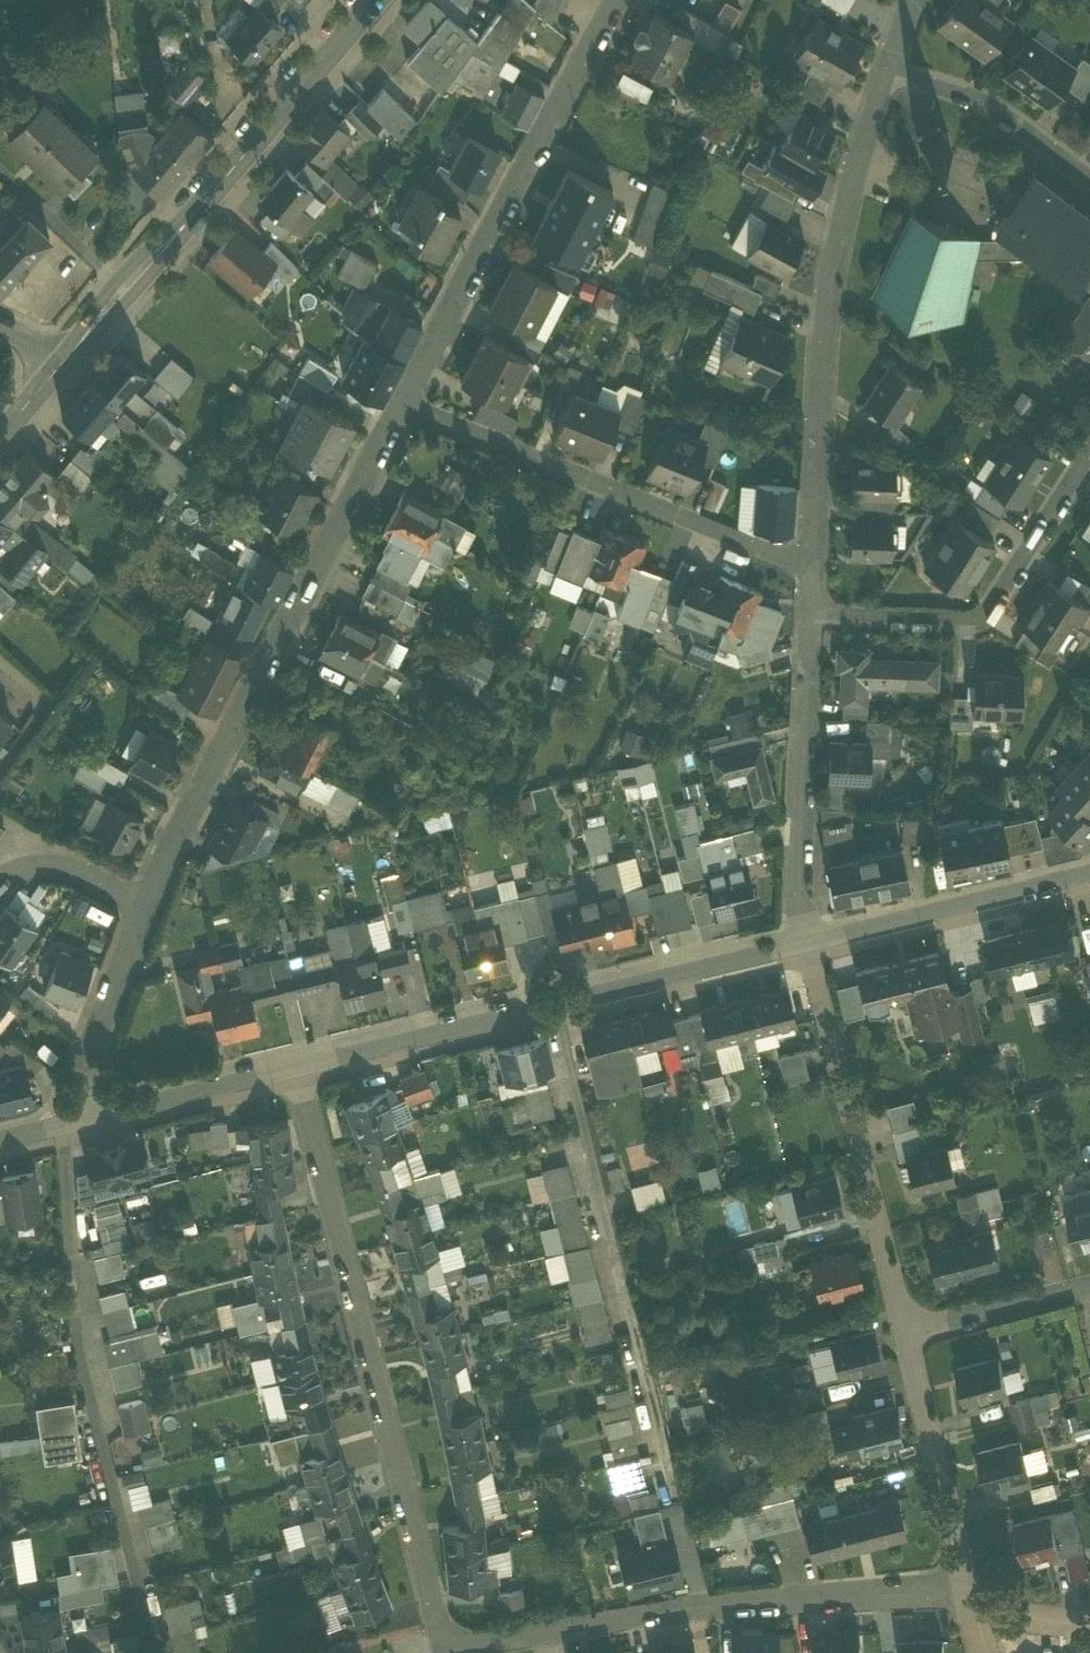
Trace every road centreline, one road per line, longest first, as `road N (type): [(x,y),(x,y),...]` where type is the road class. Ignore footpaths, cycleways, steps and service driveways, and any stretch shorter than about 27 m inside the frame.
road 1 (residential): [(296,1067),(442,1625),(467,1651),(709,1603),(970,1589)]
road 2 (residential): [(405,404),(147,901)]
road 3 (residential): [(157,1652),(79,1347),(60,1125)]
road 4 (residential): [(890,61),(833,252),(815,569)]
road 5 (residential): [(793,947),(296,1067)]
road 6 (secondary): [(373,0),(58,365)]
road 7 (residential): [(620,0),(405,404)]
road 8 (residential): [(815,569),(405,404)]
road 9 (residential): [(811,943),(906,1329)]
road 10 (residential): [(1089,452),(990,609),(973,620),(811,615)]
road 11 (residential): [(811,615),(793,947)]
road 12 (residential): [(1089,870),(811,943)]
road 13 (residential): [(906,1329),(970,1589)]
road 14 (residential): [(890,61),(978,95),(1089,180)]
road 15 (residential): [(147,901),(89,1056),(99,1116)]
road 16 (residential): [(296,1067),(99,1116)]
road 17 (residential): [(906,1329),(1089,1286)]
road 18 (residential): [(147,901),(56,861),(14,871),(0,883)]

